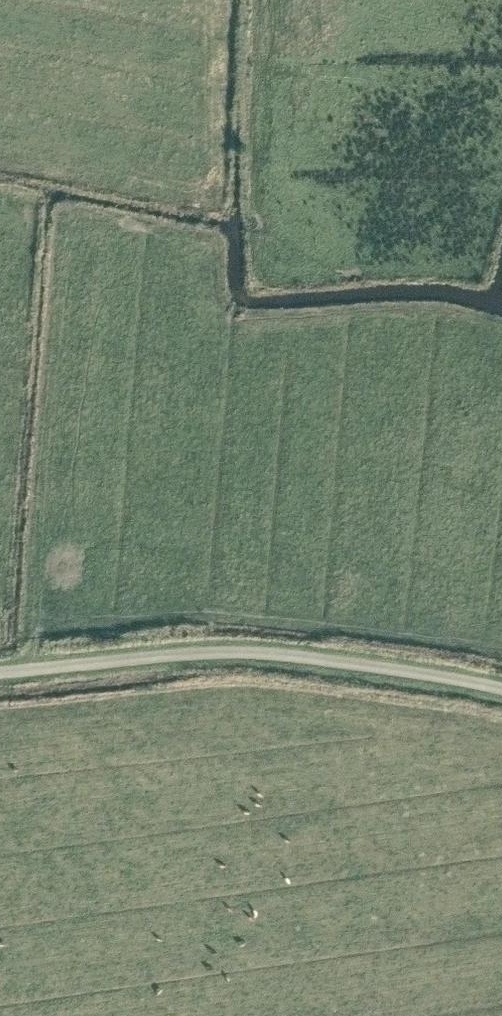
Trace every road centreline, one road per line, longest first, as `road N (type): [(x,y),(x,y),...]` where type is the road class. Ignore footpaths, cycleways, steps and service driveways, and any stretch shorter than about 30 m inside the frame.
road 1 (unclassified): [(0,676),(195,656),(281,657),(501,690)]

